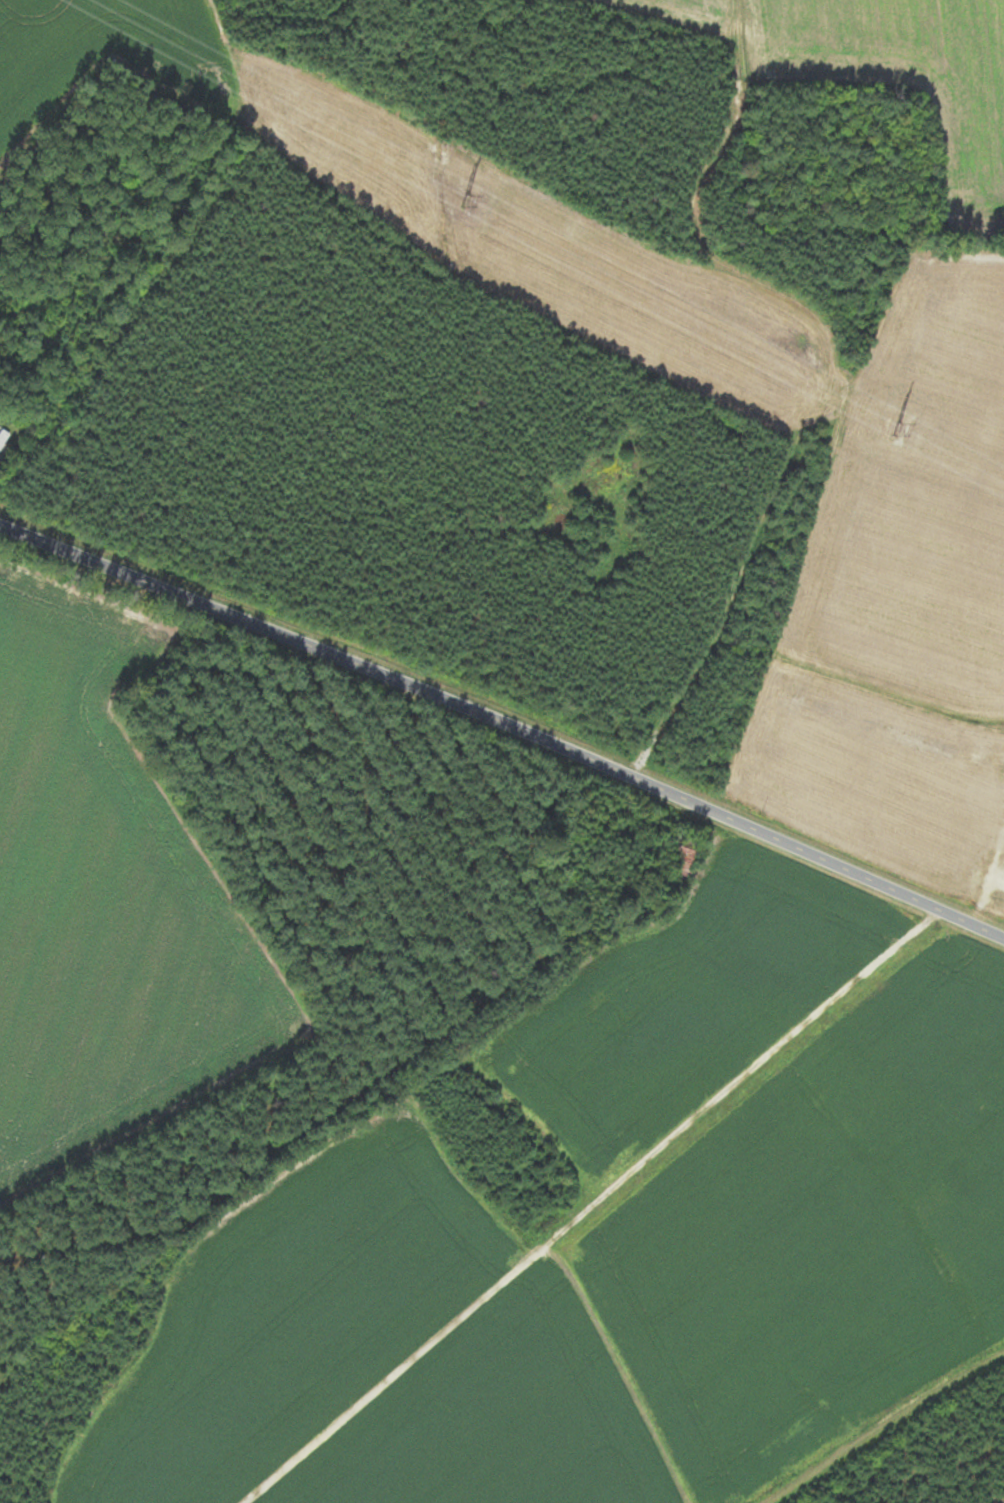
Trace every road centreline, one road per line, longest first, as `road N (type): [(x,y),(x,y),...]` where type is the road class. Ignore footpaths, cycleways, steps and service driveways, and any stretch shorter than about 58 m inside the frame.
road 1 (residential): [(1003,939),(454,702),(0,525)]

